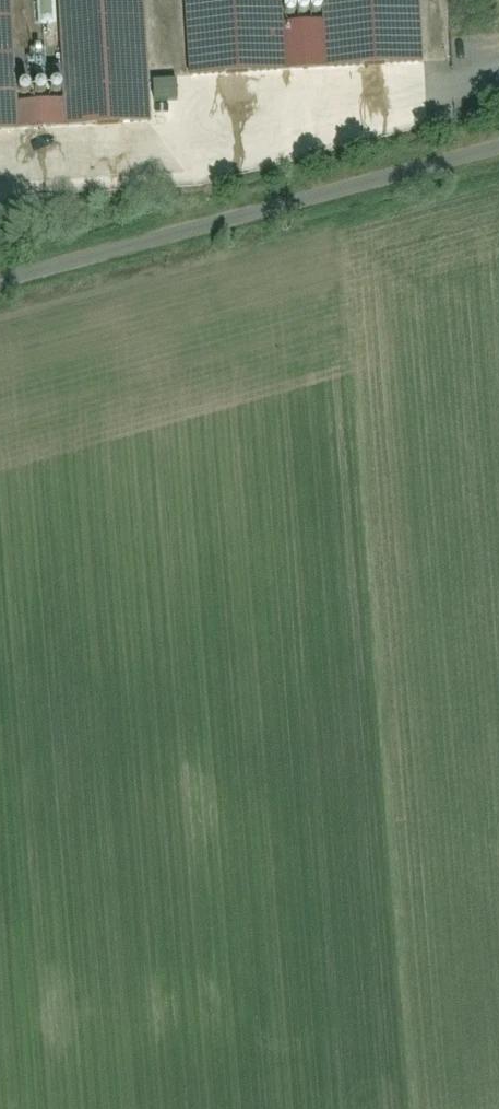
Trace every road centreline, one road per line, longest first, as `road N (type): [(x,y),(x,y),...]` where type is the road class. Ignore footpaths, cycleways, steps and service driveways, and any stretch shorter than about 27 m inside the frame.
road 1 (unclassified): [(0,283),(498,151)]

